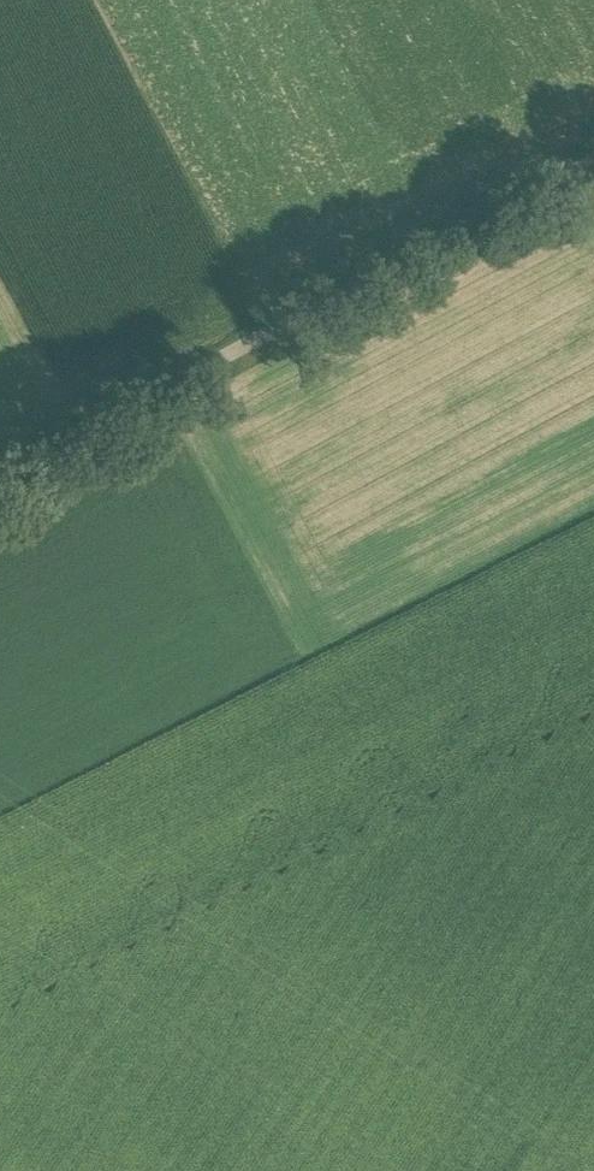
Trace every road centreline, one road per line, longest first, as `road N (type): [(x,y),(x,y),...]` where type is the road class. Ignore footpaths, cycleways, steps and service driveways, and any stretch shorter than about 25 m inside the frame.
road 1 (unclassified): [(0,476),(593,161)]

